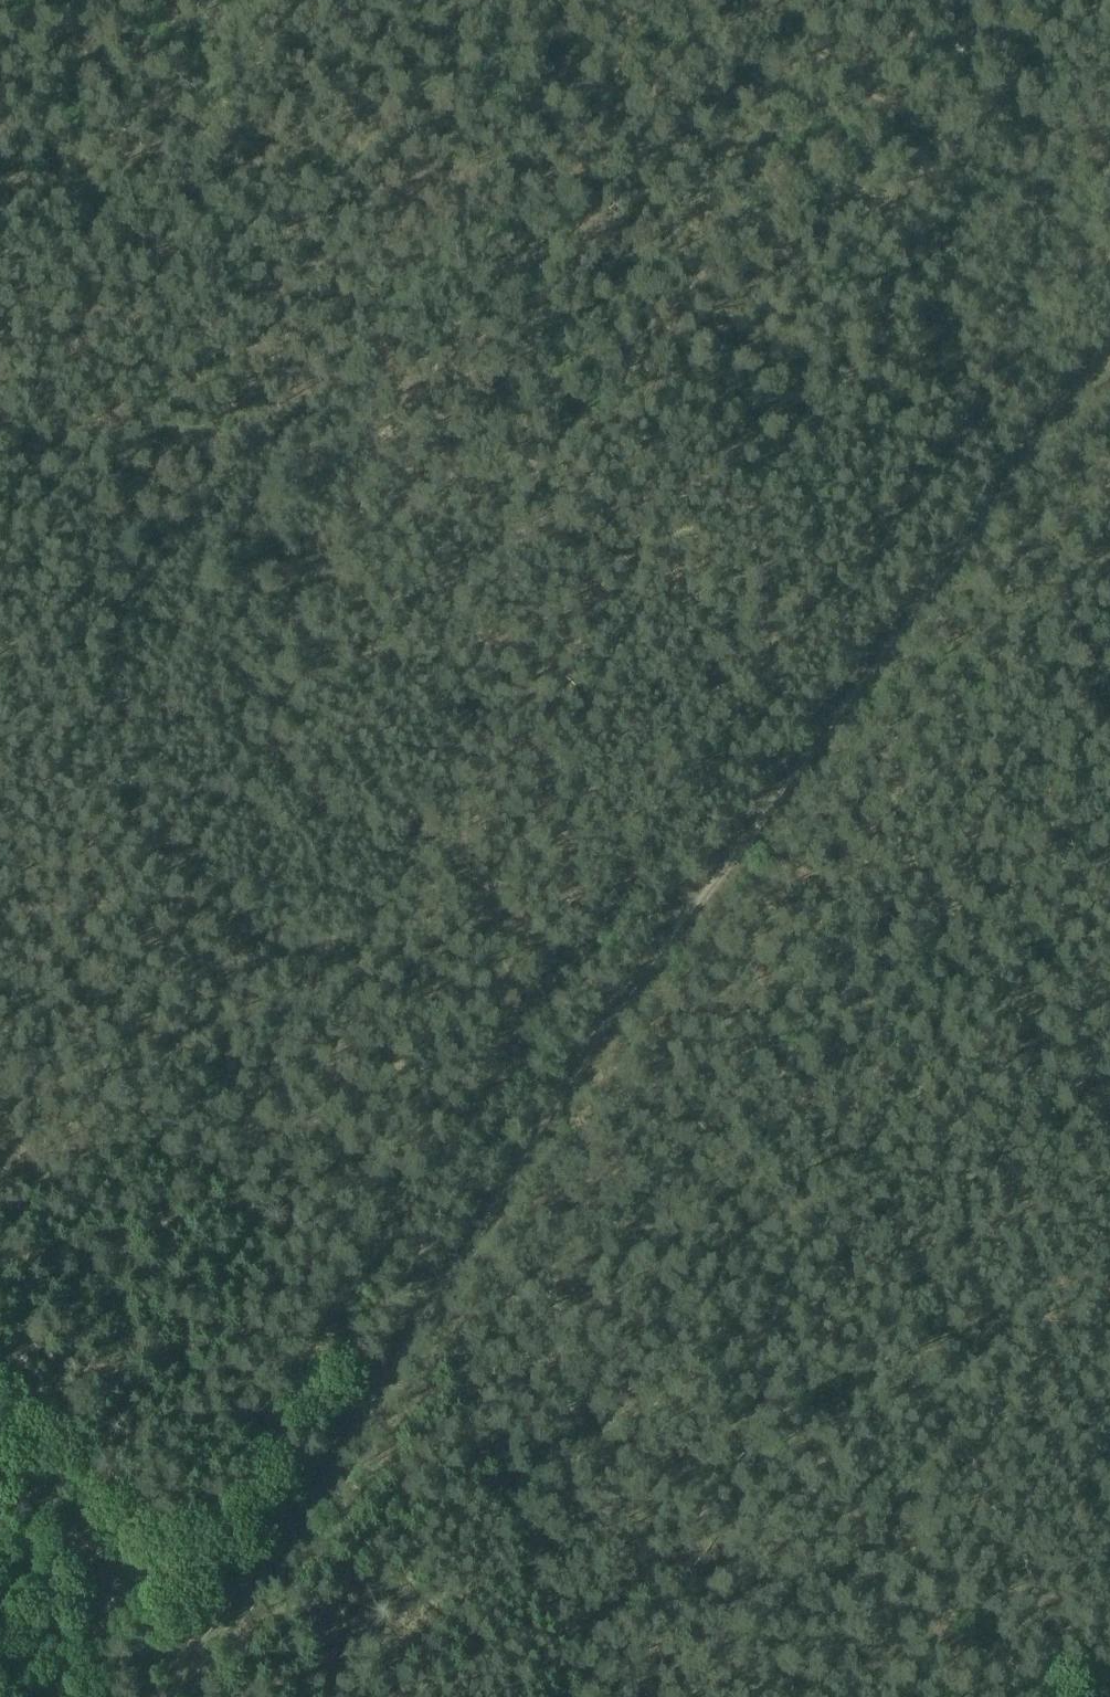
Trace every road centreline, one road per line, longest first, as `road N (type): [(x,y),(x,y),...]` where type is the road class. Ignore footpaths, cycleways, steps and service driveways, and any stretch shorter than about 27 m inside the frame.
road 1 (track): [(1109,366),(881,660),(599,1046),(370,1408),(159,1696)]
road 2 (track): [(1109,247),(774,0)]
road 3 (track): [(245,1582),(132,1508),(0,1362)]

